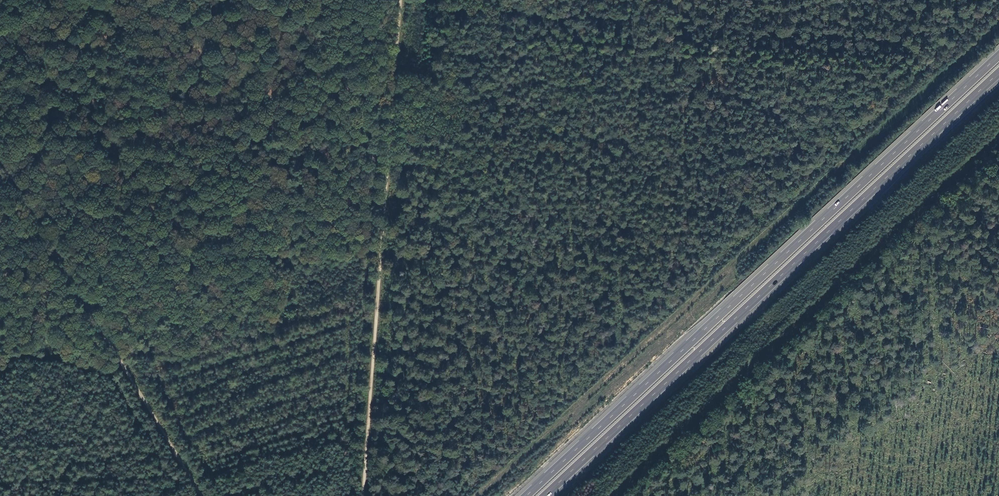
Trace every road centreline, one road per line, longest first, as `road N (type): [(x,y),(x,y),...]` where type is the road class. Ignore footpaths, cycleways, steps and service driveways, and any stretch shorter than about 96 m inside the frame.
road 1 (motorway): [(998,56),(528,495)]
road 2 (motorway): [(546,495),(998,74)]
road 3 (track): [(401,0),(364,495)]
road 4 (track): [(0,161),(197,488)]

